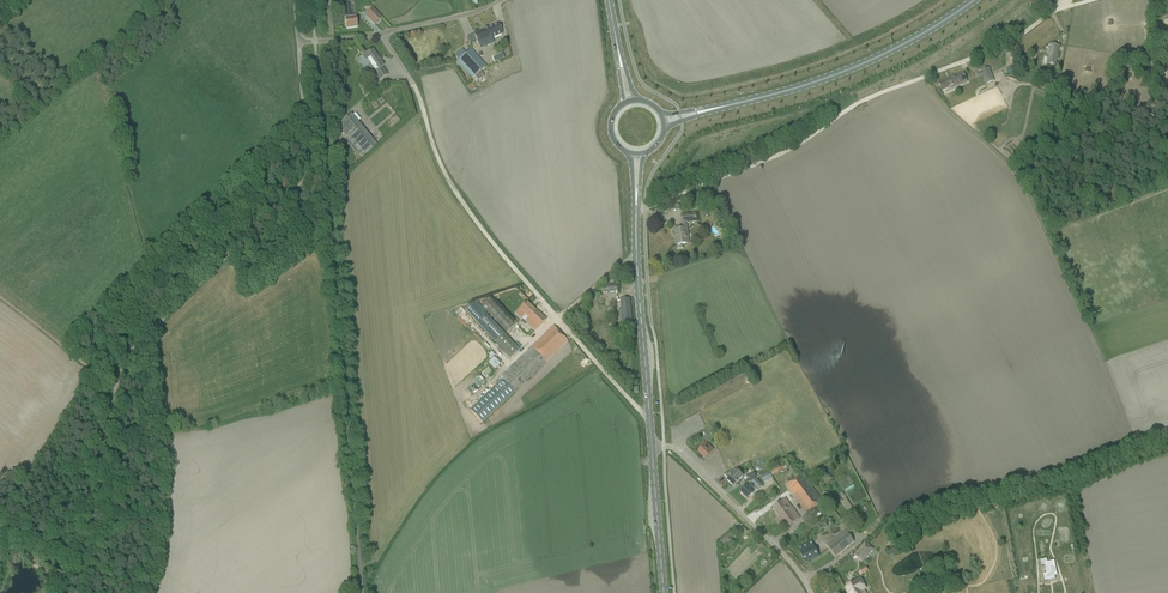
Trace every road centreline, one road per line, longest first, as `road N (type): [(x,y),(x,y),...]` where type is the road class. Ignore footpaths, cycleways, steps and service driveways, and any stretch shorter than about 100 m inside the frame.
road 1 (track): [(1090,0),(864,102),(778,157),(645,208)]
road 2 (track): [(299,42),(308,172),(149,331),(119,380)]
road 3 (track): [(649,413),(475,220),(438,158),(414,85)]
road 4 (primary): [(706,111),(854,68),(974,0)]
road 5 (unclassified): [(810,592),(784,555),(675,449),(651,444)]
road 6 (track): [(119,380),(78,592)]
road 7 (primary): [(651,444),(636,256)]
road 8 (primary): [(663,592),(651,444)]
road 9 (track): [(0,297),(84,366),(119,380)]
road 10 (unclassified): [(380,34),(502,0)]

